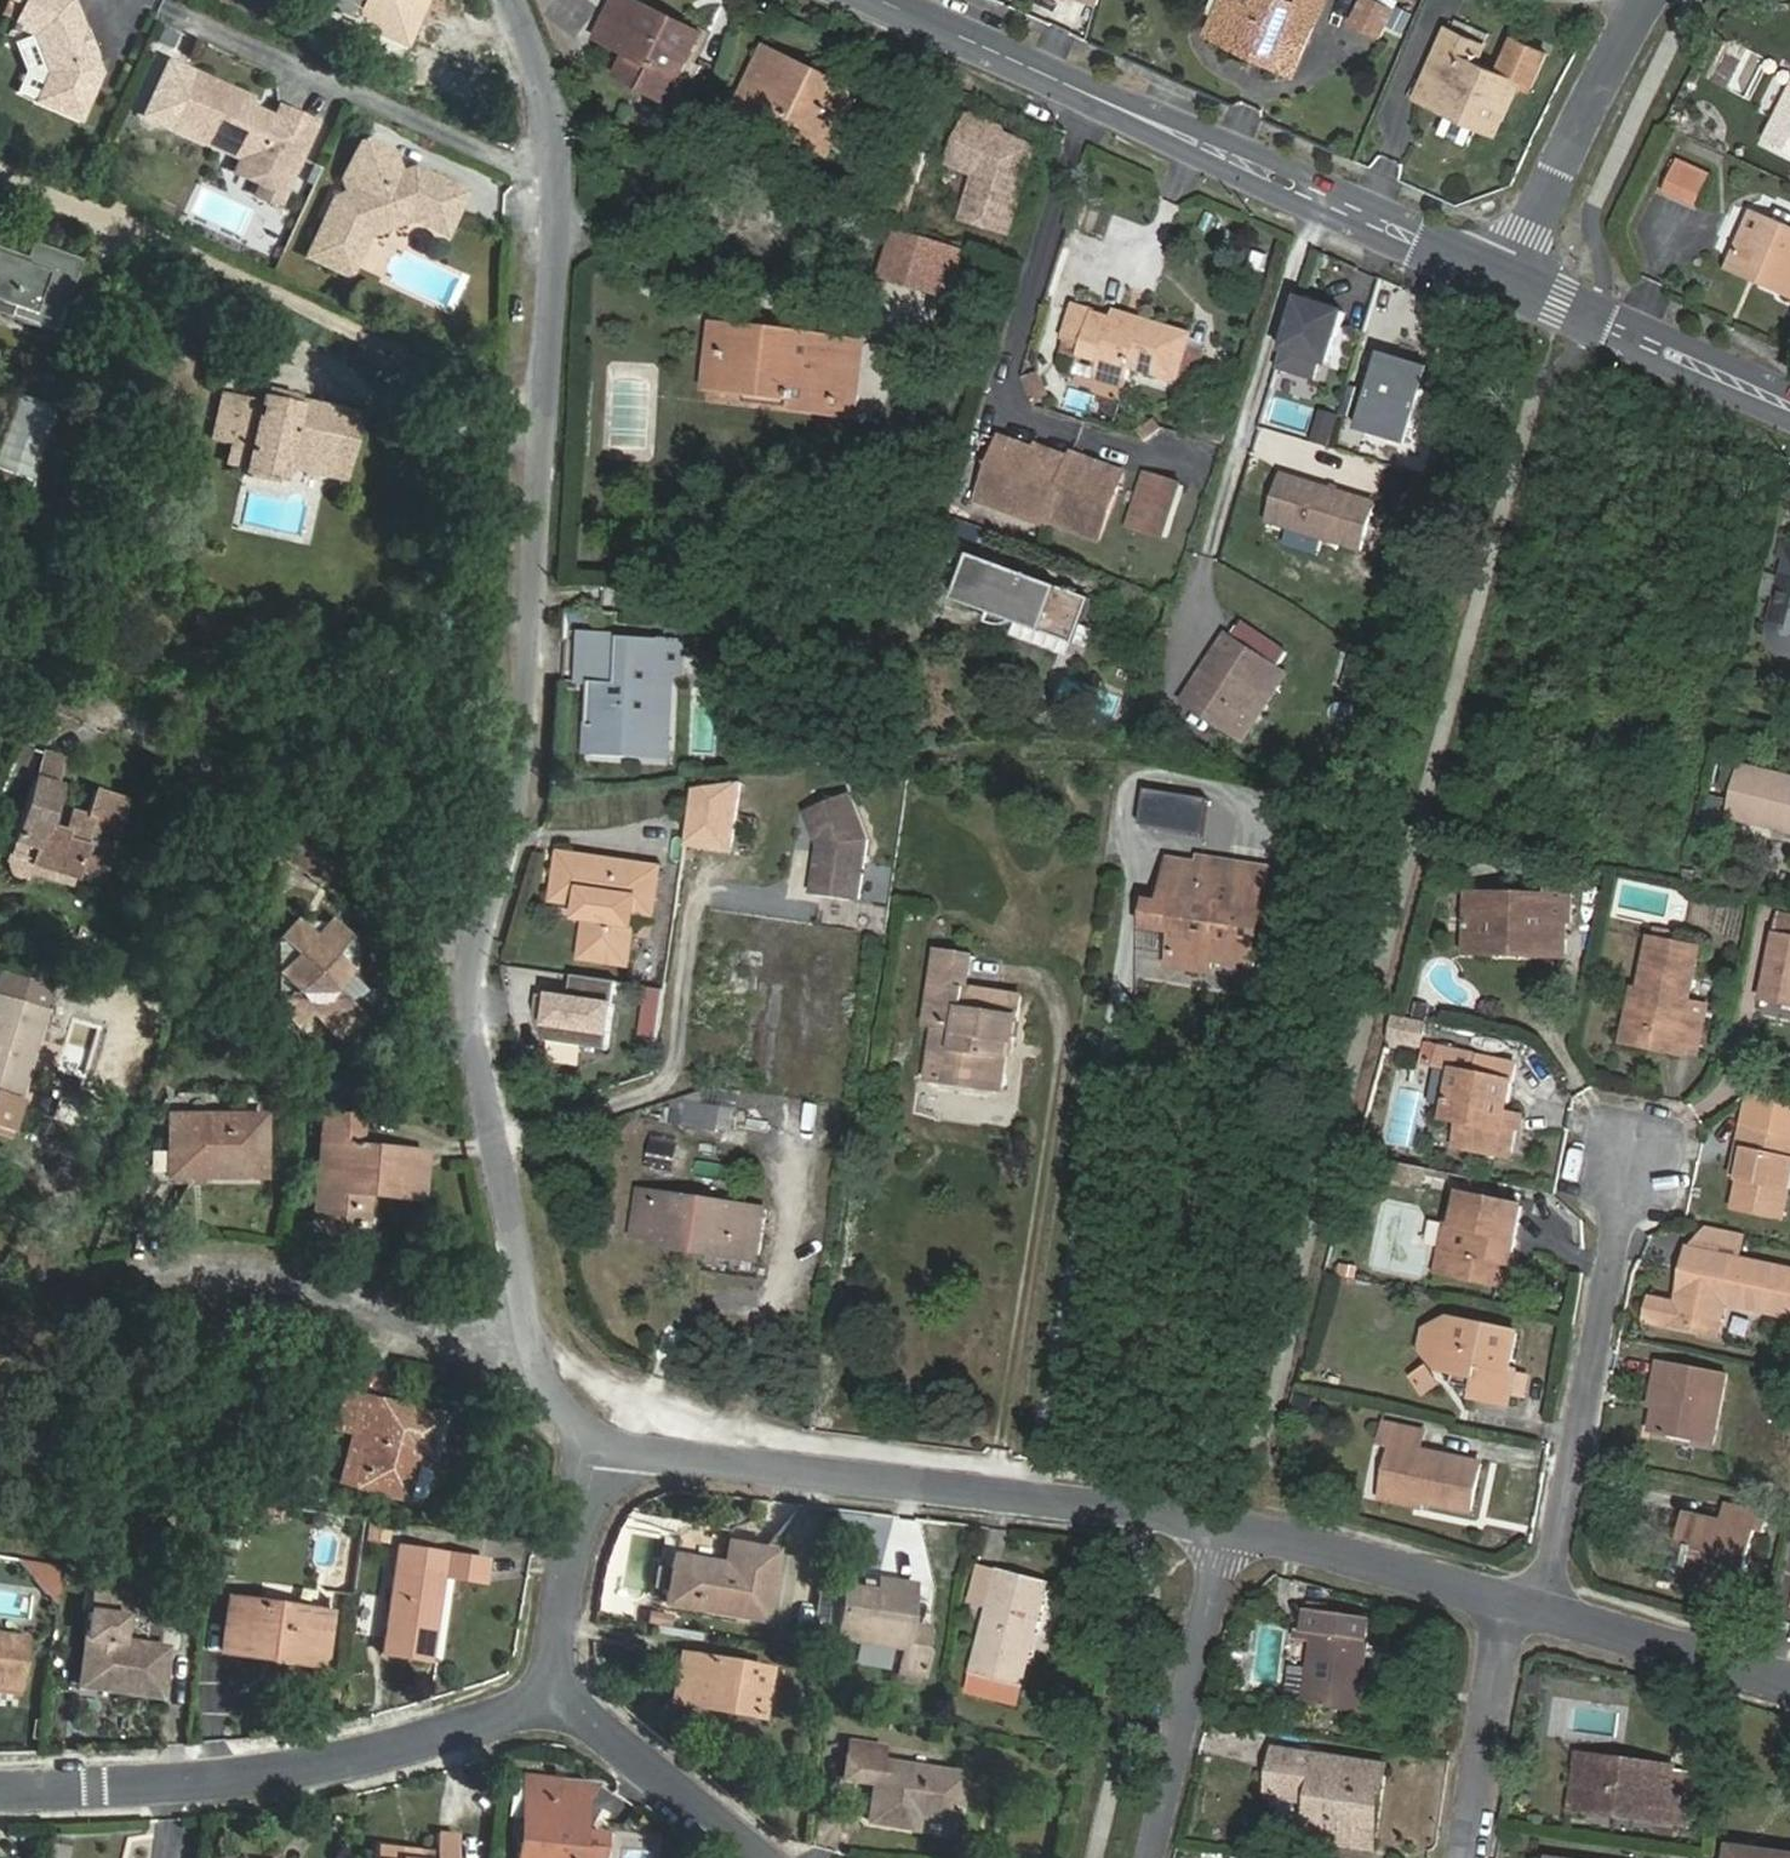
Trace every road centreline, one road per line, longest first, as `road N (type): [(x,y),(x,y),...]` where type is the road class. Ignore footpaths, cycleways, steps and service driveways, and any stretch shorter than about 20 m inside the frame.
road 1 (residential): [(505,0),(547,101),(558,170),(530,449),(513,804),(461,945),(544,1339),(591,1435)]
road 2 (secondary): [(881,0),(1513,285)]
road 3 (residential): [(591,1435),(671,1458),(1163,1511),(1214,1523)]
road 4 (residential): [(0,1792),(173,1787),(340,1767),(549,1699)]
road 5 (residential): [(136,1288),(295,1287),(497,1374),(591,1435)]
road 6 (residential): [(1519,1606),(1551,1532),(1620,1162)]
road 7 (residential): [(1121,1857),(1214,1523)]
road 8 (residential): [(1651,0),(1595,86),(1513,285)]
road 9 (residential): [(1214,1523),(1519,1606)]
road 10 (secondary): [(1513,285),(1789,409)]
road 11 (residential): [(1519,1606),(1789,1685)]
road 12 (residential): [(549,1699),(591,1435)]
road 13 (residential): [(761,1857),(549,1699)]
road 14 (residential): [(1519,1606),(1478,1857)]

